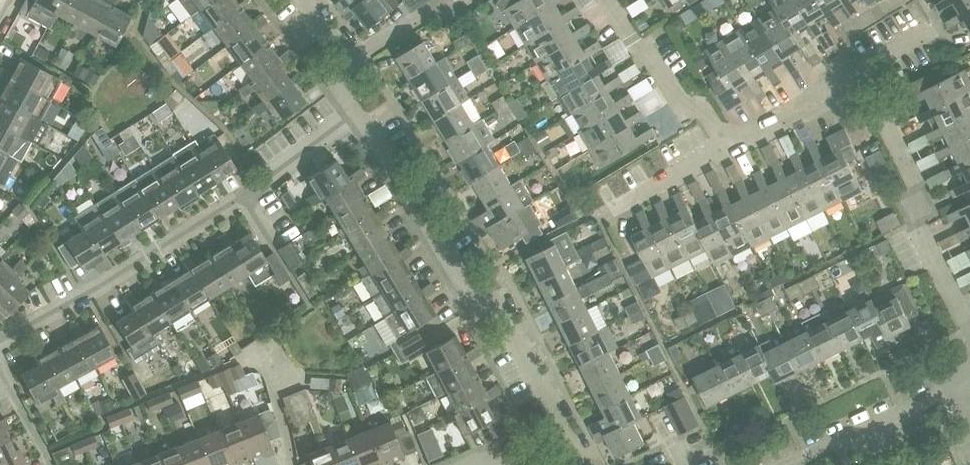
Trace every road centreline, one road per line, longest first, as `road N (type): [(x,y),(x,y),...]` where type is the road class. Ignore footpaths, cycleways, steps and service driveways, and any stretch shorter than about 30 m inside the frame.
road 1 (residential): [(572,464),(575,449),(500,308),(473,303),(356,113)]
road 2 (residential): [(0,340),(242,197),(356,113)]
road 3 (residential): [(969,332),(918,228),(915,185),(876,106),(826,93)]
road 4 (residential): [(780,464),(961,386)]
road 5 (residential): [(711,156),(611,0)]
road 6 (residential): [(348,60),(431,10),(468,0)]
road 7 (residential): [(711,156),(826,93)]
road 8 (residential): [(826,93),(939,27)]

